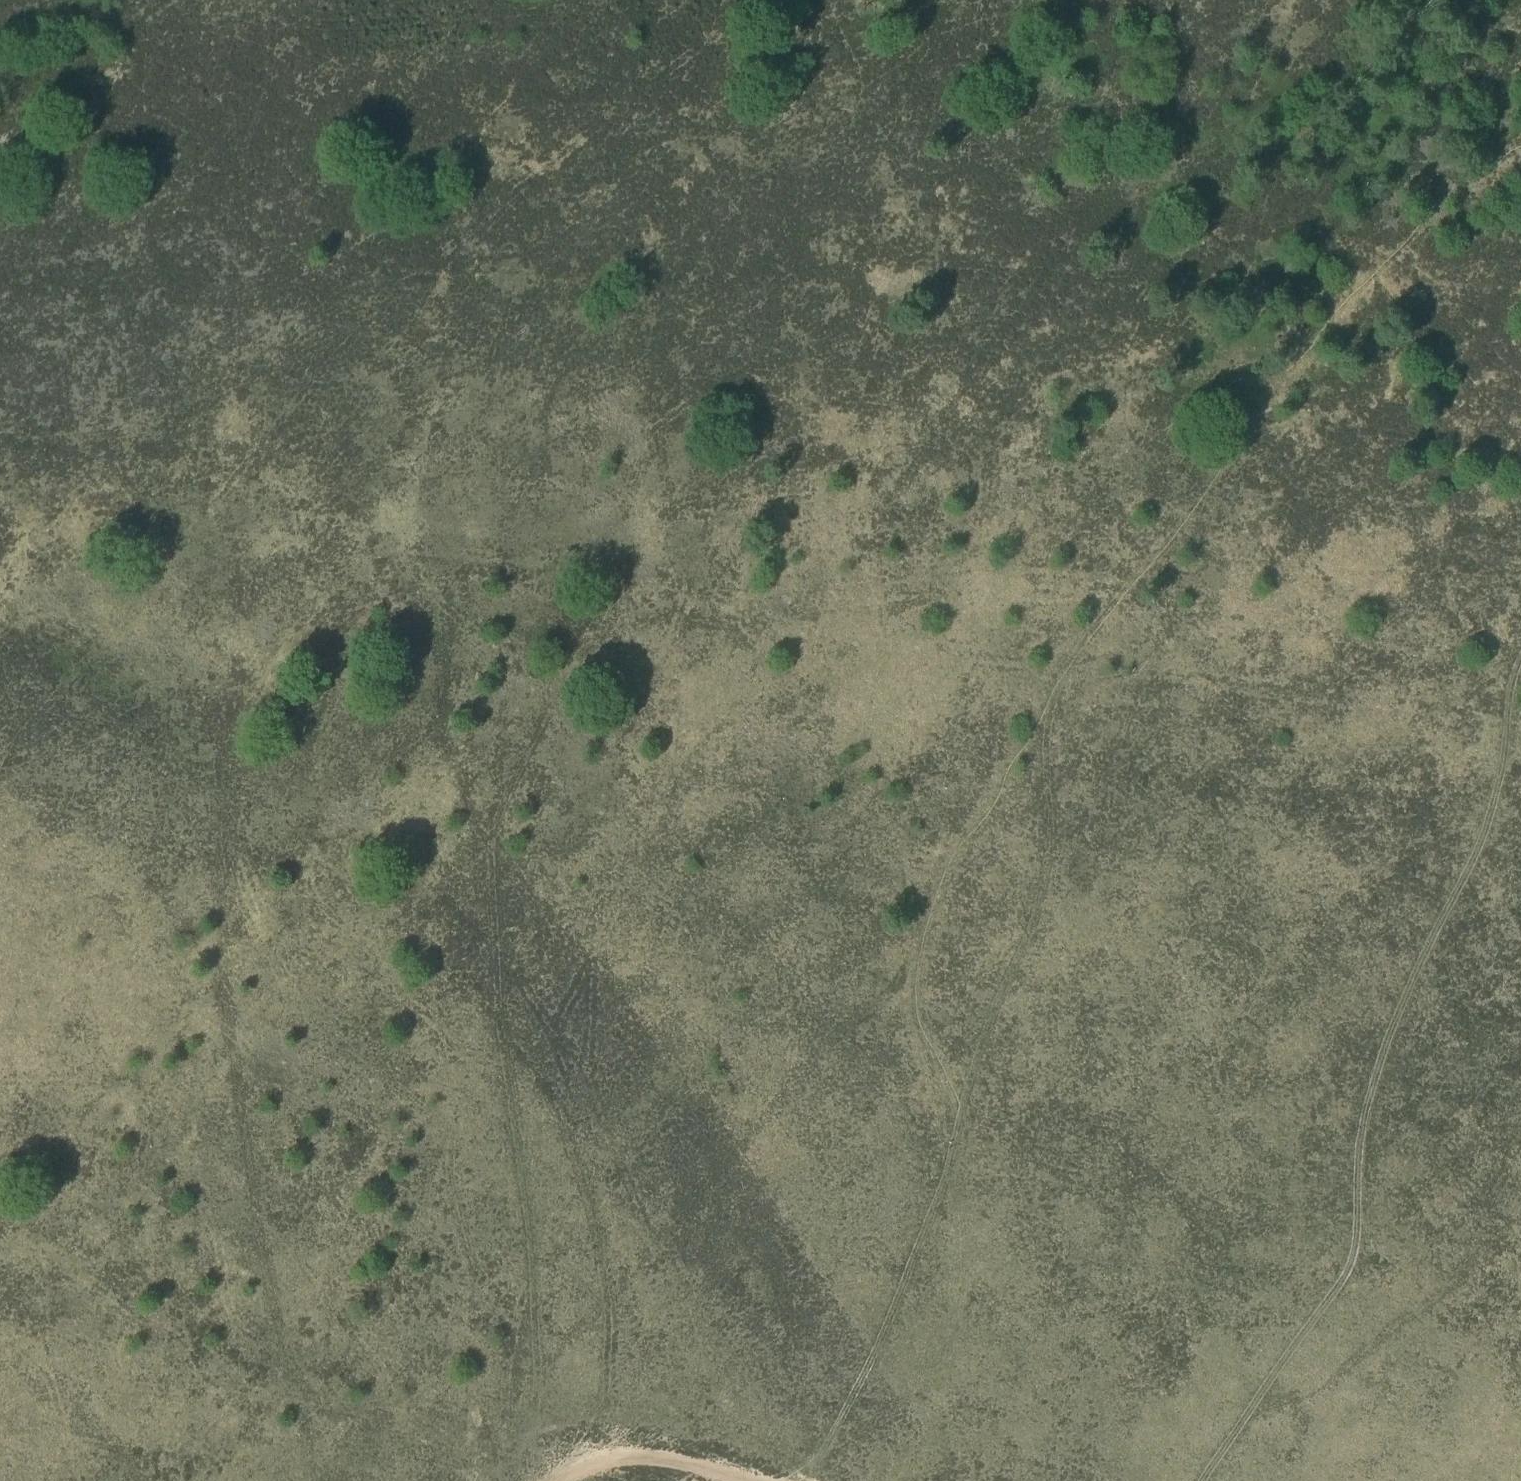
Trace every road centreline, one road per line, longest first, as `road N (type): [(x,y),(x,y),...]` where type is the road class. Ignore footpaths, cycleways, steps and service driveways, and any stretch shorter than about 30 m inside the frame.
road 1 (track): [(957,1129),(908,1281),(809,1480)]
road 2 (track): [(1352,1266),(1204,1480)]
road 3 (track): [(746,1480),(663,1457),(616,1456),(560,1470),(550,1480)]

